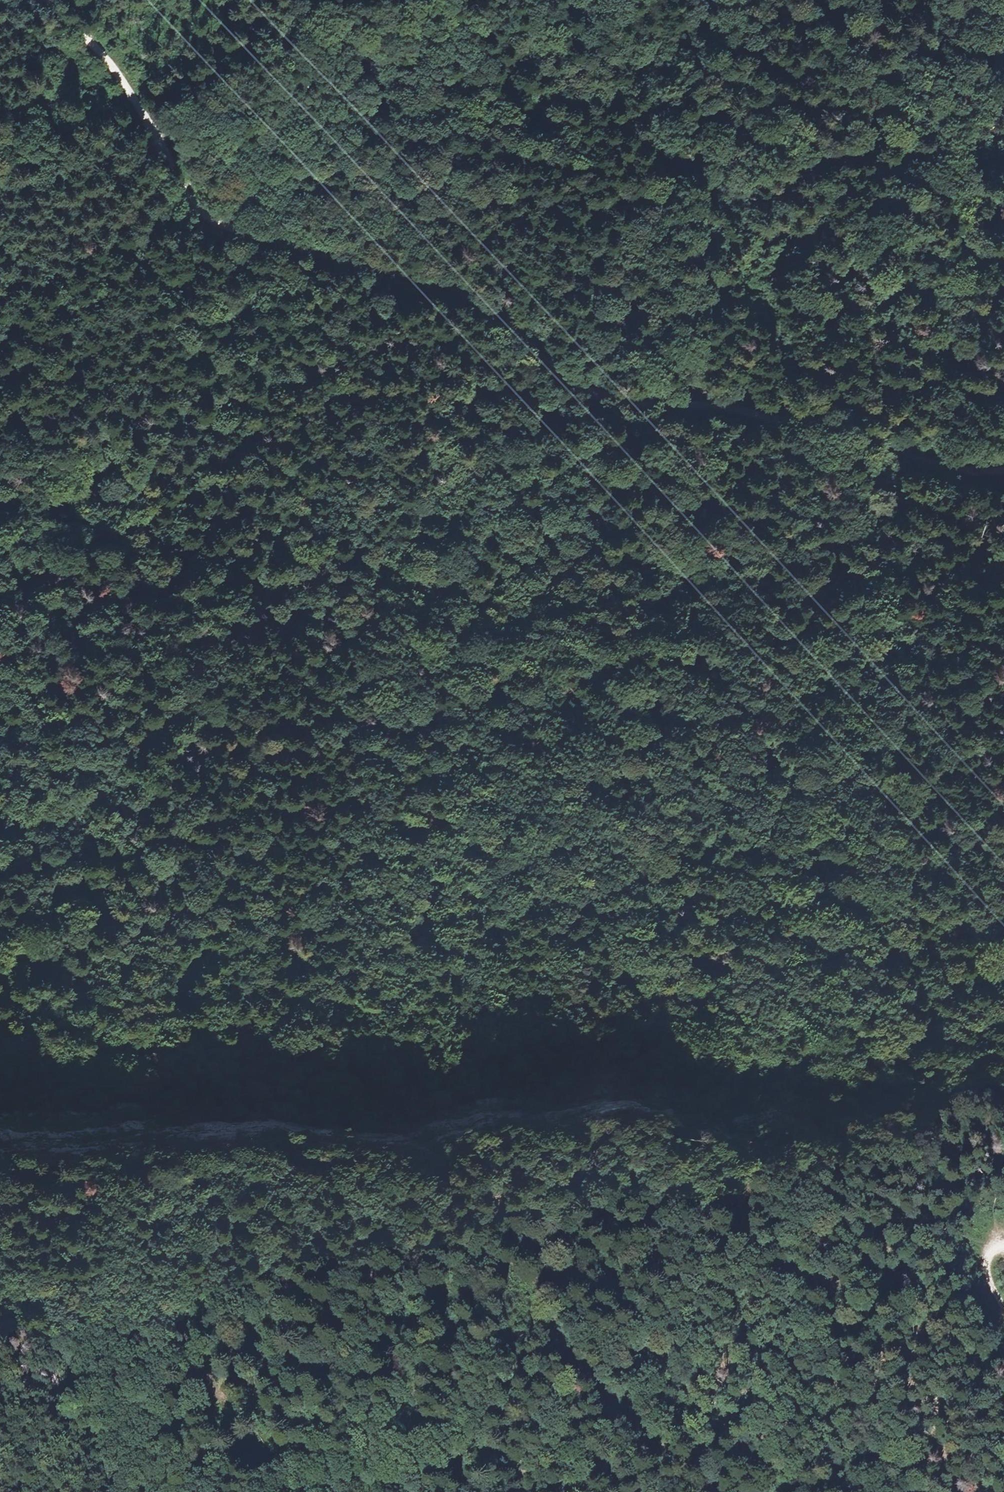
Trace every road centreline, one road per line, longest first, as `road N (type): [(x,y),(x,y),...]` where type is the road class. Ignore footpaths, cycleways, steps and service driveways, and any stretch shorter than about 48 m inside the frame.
road 1 (track): [(1003,471),(929,465),(871,437),(743,412),(646,409),(590,395),(448,281),(258,242),(214,222),(167,165)]
road 2 (track): [(167,165),(109,58),(41,0)]

